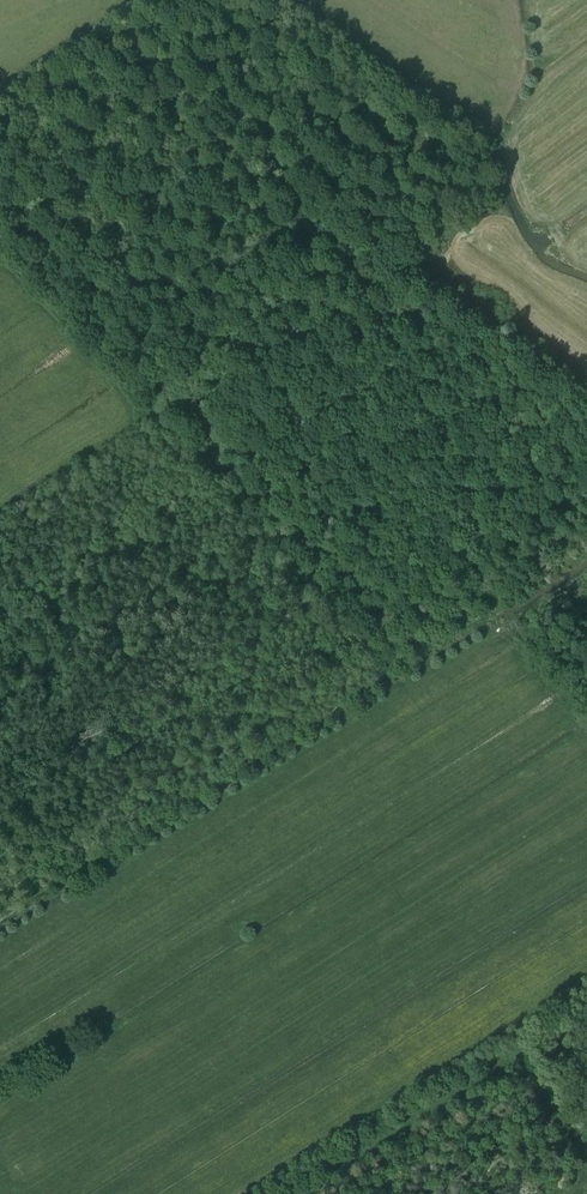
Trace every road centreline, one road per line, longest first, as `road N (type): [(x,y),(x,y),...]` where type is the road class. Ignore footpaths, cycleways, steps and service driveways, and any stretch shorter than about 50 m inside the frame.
road 1 (track): [(0,575),(107,508),(146,469),(166,381),(155,330),(173,299),(191,281),(330,209),(406,140),(411,127)]
road 2 (track): [(0,921),(390,674)]

